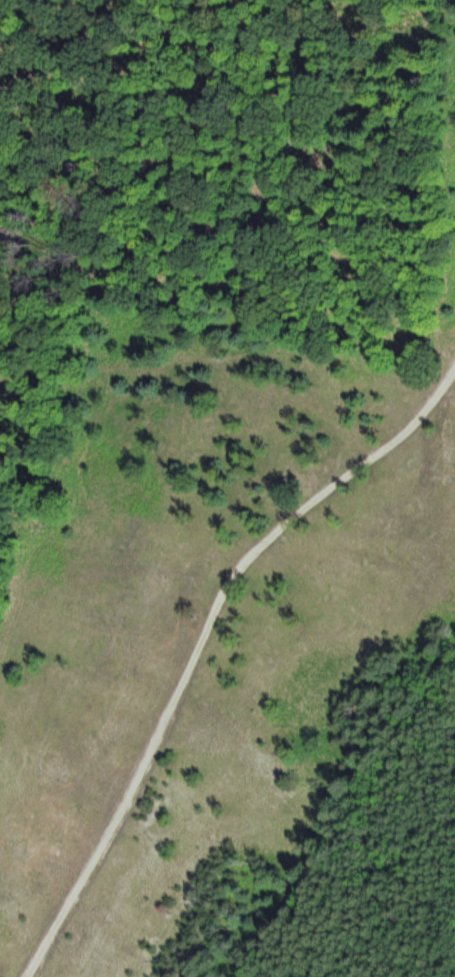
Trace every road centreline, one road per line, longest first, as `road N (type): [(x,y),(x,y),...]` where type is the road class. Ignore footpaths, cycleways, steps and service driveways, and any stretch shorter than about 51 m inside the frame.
road 1 (track): [(23,976),(115,814),(241,557),(391,438),(454,357)]

